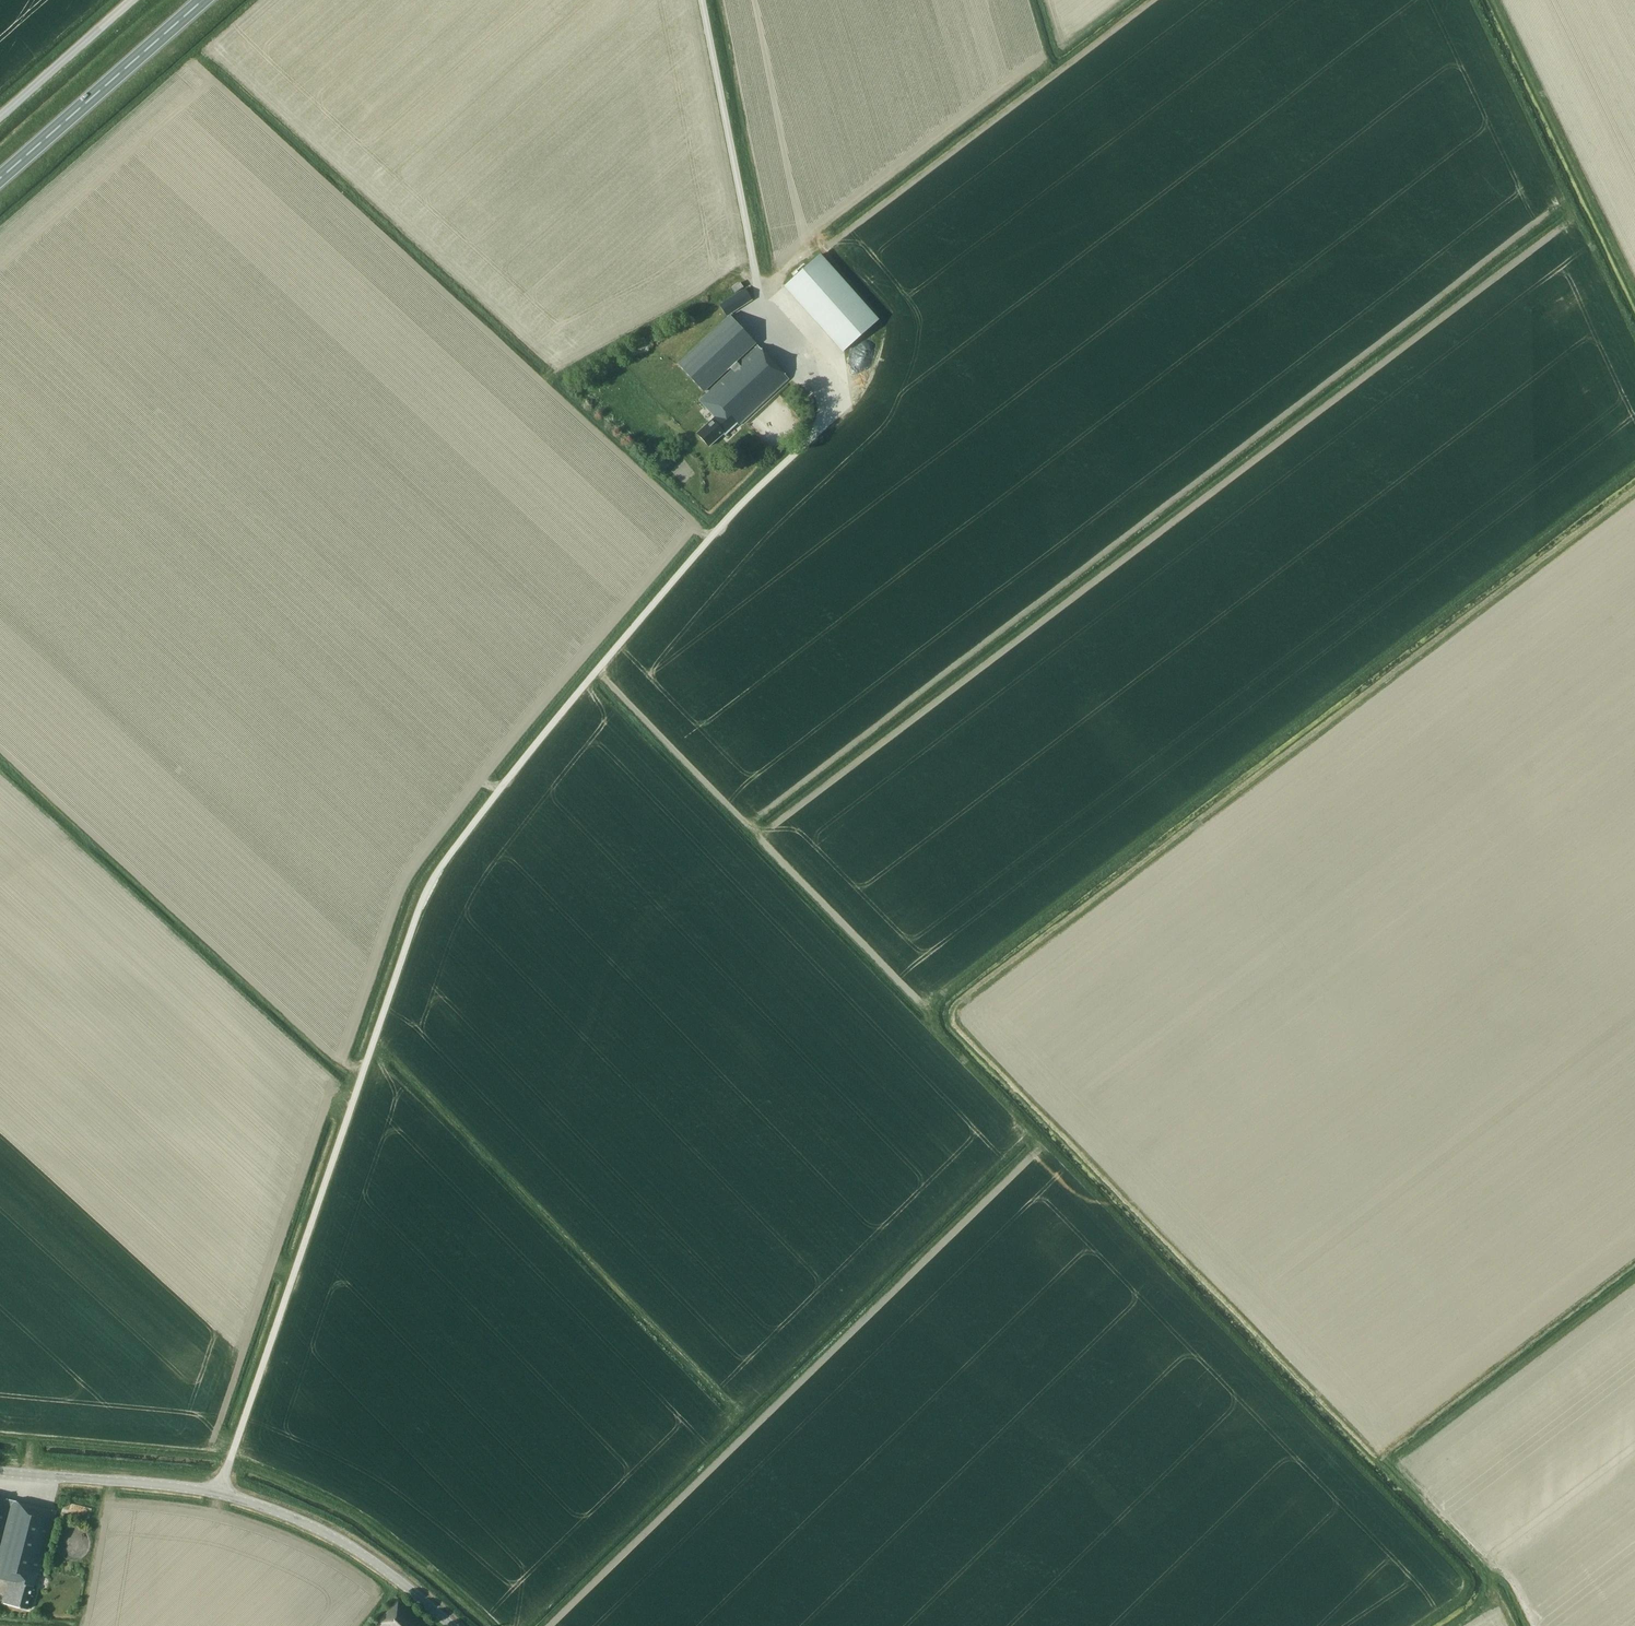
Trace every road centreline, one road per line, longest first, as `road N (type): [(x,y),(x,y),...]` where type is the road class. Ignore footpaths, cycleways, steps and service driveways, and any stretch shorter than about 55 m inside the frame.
road 1 (tertiary): [(447,1625),(348,1547),(280,1514),(214,1496),(0,1474)]
road 2 (unclassified): [(758,294),(700,0)]
road 3 (trunk): [(0,178),(203,0)]
road 4 (unclassified): [(0,109),(124,0)]

